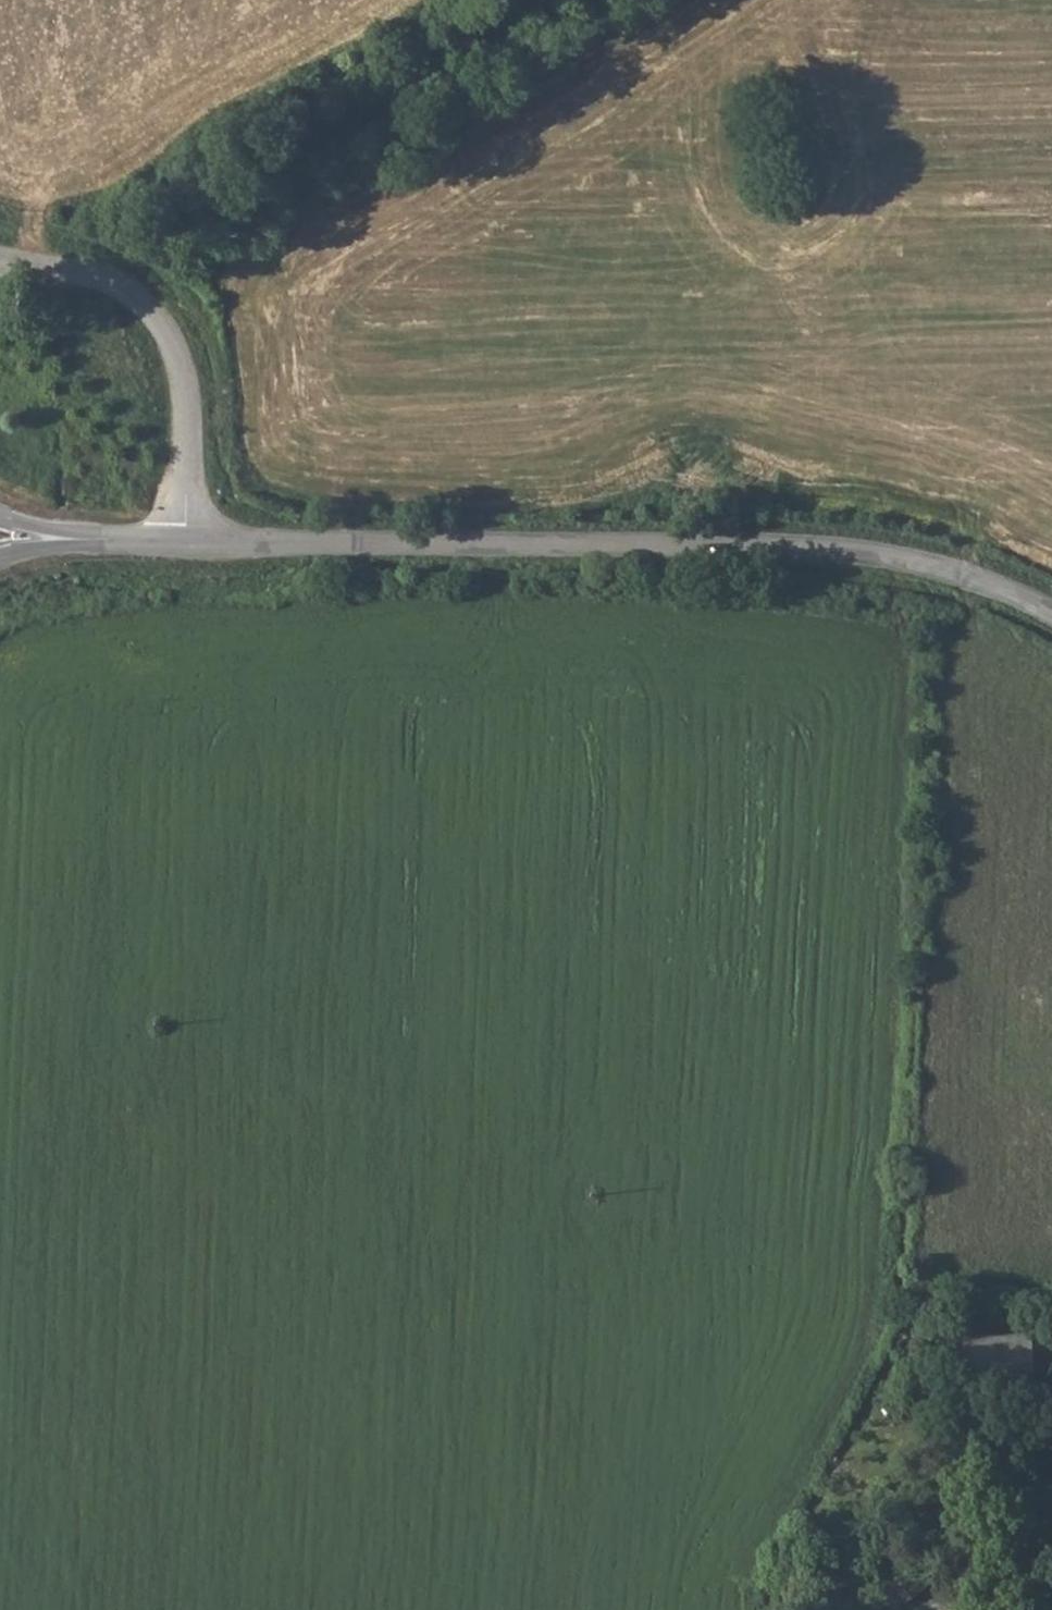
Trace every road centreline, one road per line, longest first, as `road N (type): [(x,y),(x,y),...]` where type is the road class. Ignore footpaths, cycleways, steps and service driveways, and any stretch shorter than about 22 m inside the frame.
road 1 (unclassified): [(0,540),(848,553),(958,575),(1051,613)]

